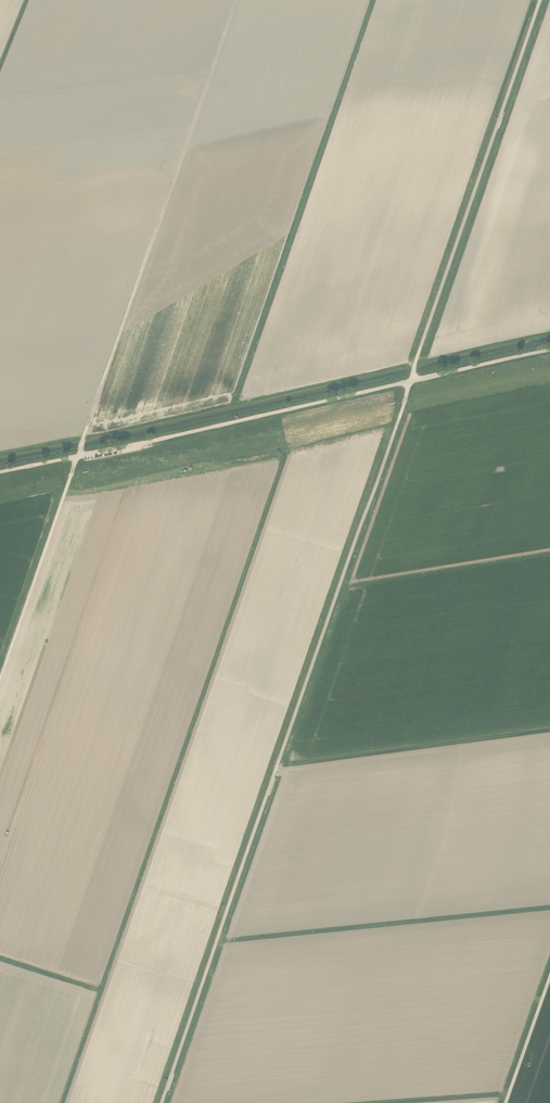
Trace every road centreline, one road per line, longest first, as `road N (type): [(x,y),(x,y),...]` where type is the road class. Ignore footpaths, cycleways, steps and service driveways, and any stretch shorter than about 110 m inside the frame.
road 1 (unclassified): [(0,472),(549,351)]
road 2 (track): [(0,679),(77,456)]

